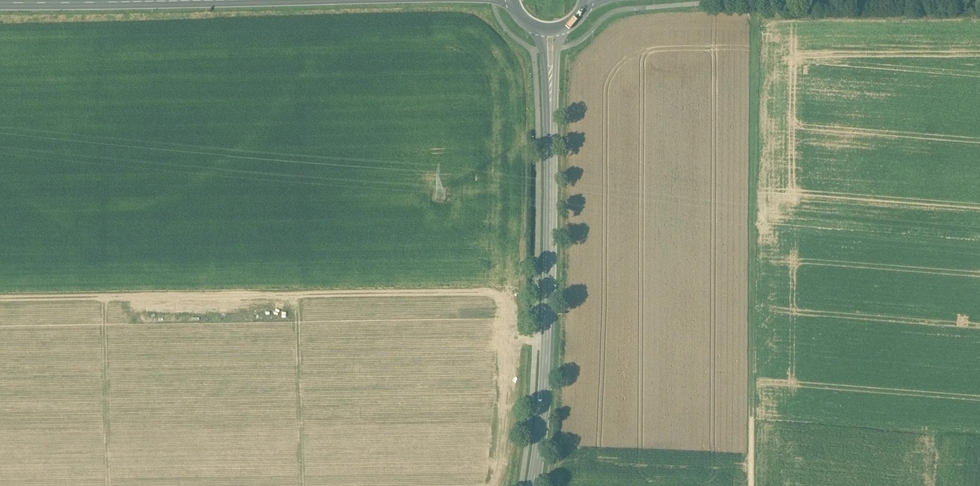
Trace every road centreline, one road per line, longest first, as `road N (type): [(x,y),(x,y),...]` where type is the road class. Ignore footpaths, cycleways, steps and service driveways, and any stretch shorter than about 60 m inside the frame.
road 1 (track): [(753,485),(756,16)]
road 2 (secondary): [(532,485),(555,253),(552,30)]
road 3 (secondary): [(300,0),(0,5)]

